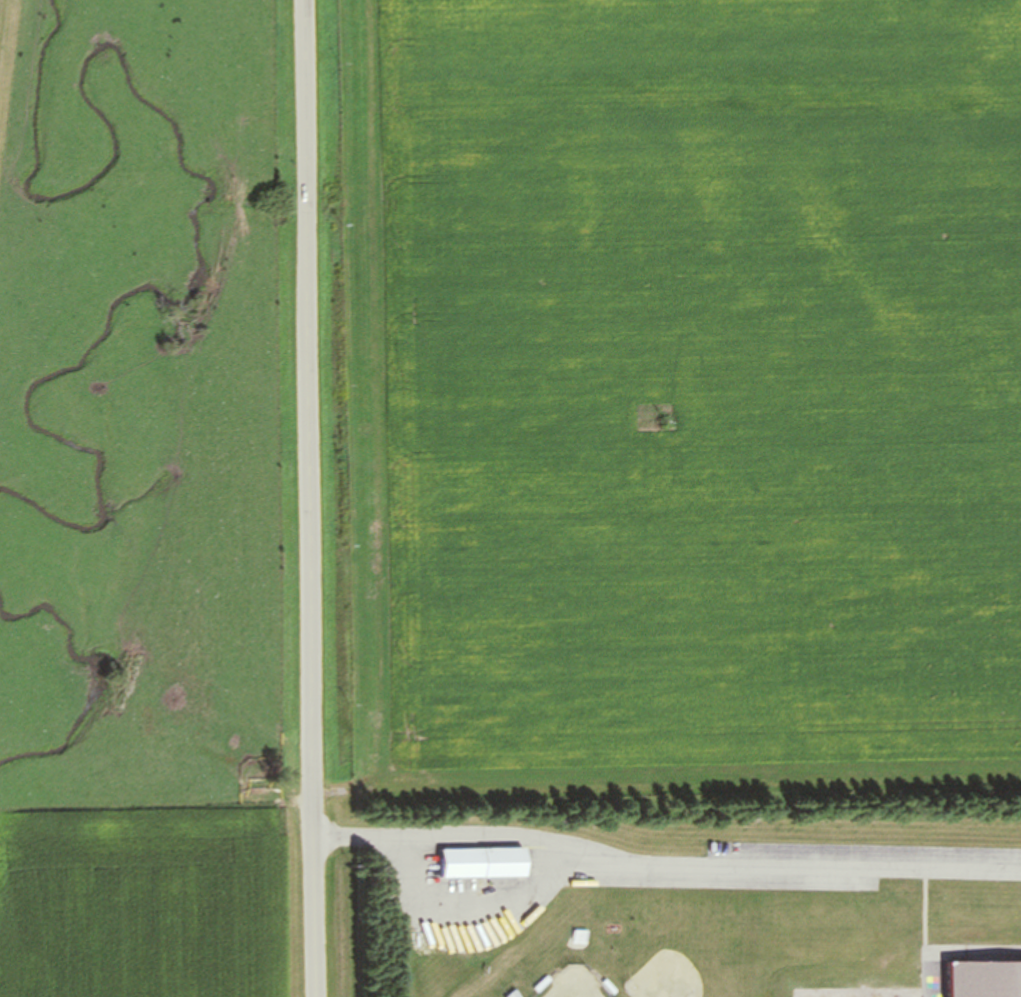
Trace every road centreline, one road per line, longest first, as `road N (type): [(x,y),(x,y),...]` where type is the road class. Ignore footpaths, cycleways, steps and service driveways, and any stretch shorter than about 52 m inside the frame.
road 1 (secondary): [(316,996),(305,0)]

